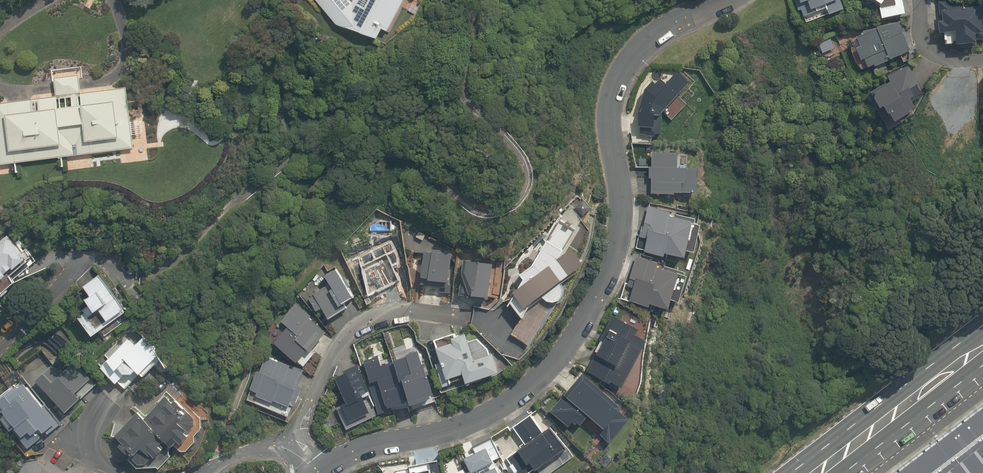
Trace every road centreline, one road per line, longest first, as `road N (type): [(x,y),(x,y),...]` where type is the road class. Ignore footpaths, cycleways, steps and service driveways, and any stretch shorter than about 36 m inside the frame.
road 1 (residential): [(315,472),(392,440),(459,425),(527,388),(559,357),(609,274),(618,229),(610,127),(616,85),(638,48),(727,0)]
road 2 (residential): [(295,460),(333,348),(360,322),(454,314)]
road 3 (primary): [(818,472),(982,350)]
road 4 (residential): [(0,353),(81,261),(101,260),(128,278)]

